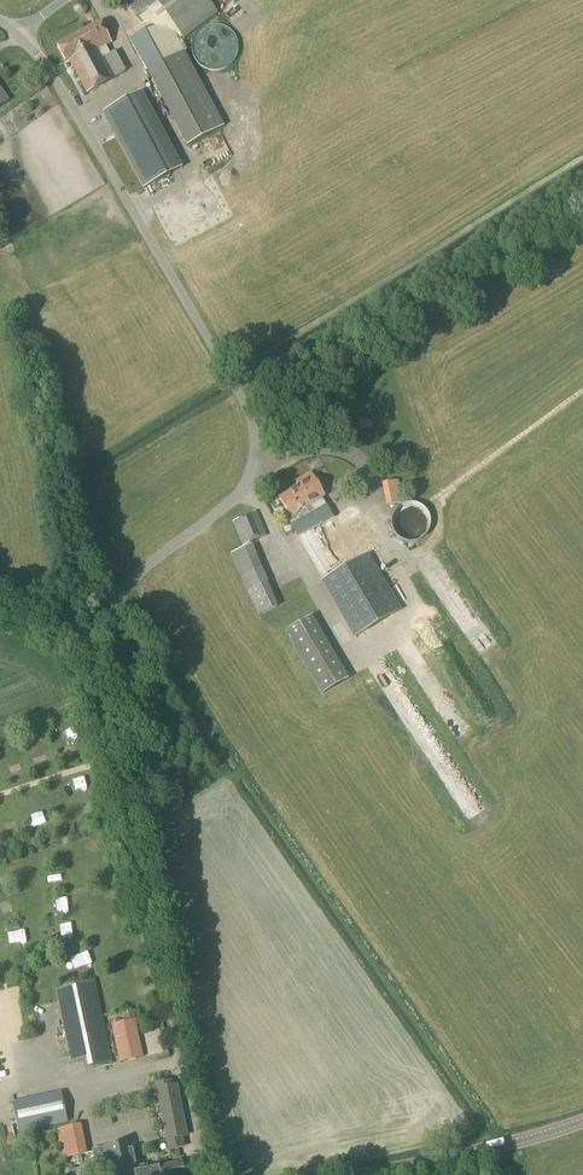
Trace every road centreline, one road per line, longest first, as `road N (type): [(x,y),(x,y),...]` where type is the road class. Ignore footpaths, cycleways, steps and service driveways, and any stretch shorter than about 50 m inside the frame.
road 1 (unclassified): [(205,1174),(110,724),(105,647),(126,592),(257,475),(255,416),(52,73),(16,35)]
road 2 (tertiary): [(368,1174),(582,1123)]

